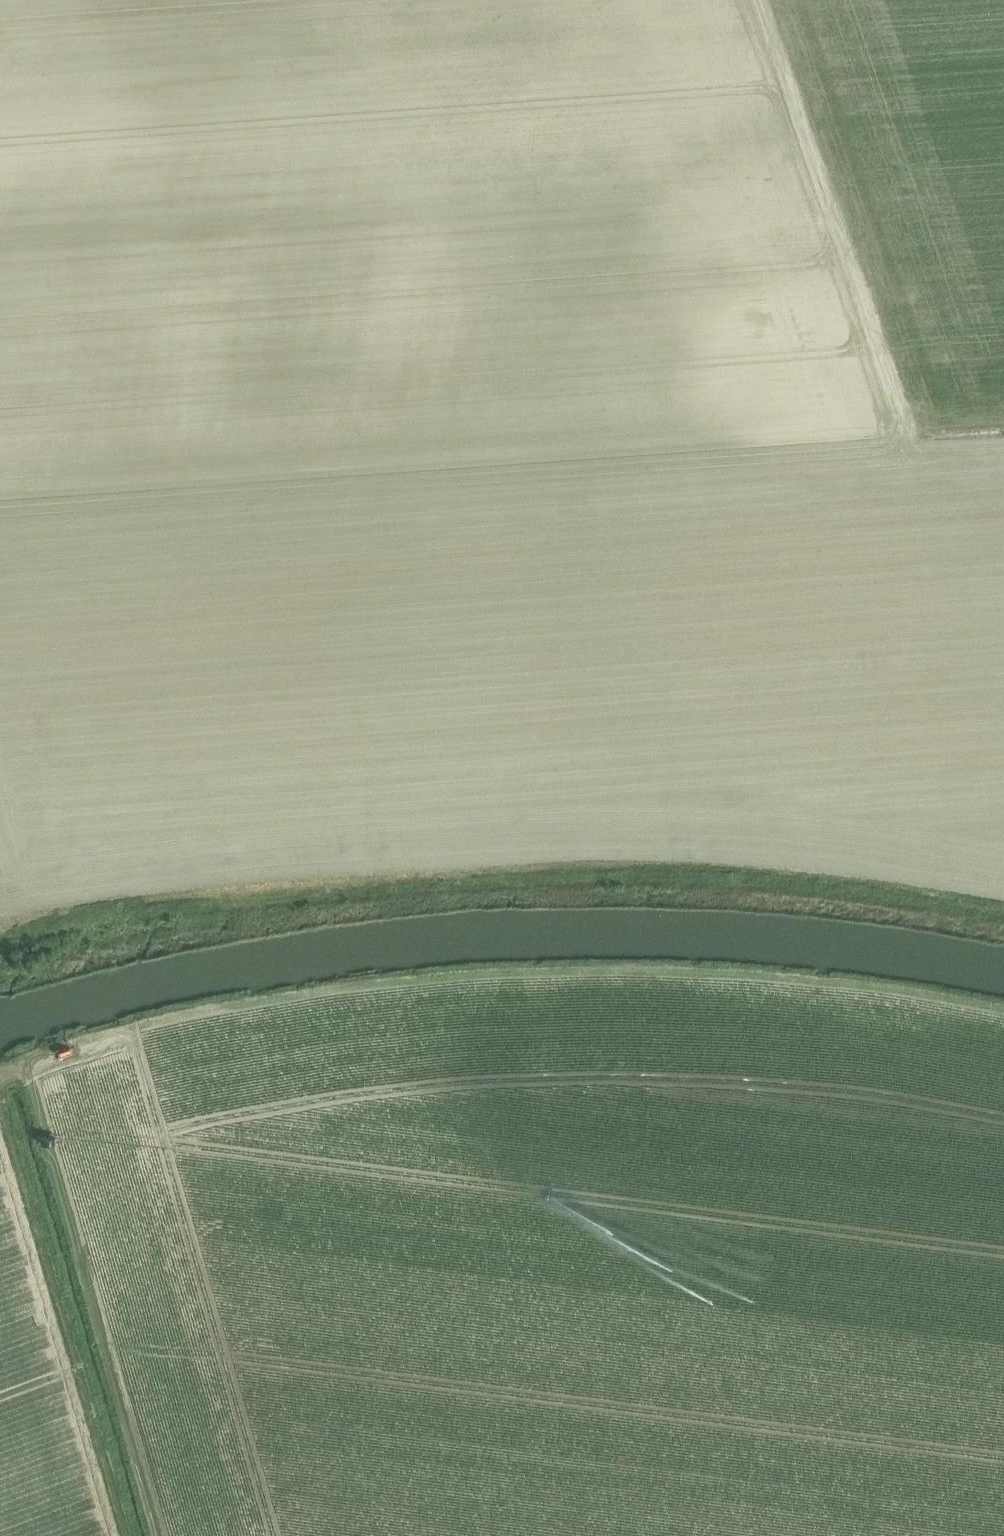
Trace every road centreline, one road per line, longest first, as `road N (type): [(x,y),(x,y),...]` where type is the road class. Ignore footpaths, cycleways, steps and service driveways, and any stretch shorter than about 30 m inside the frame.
road 1 (track): [(909,438),(759,0)]

